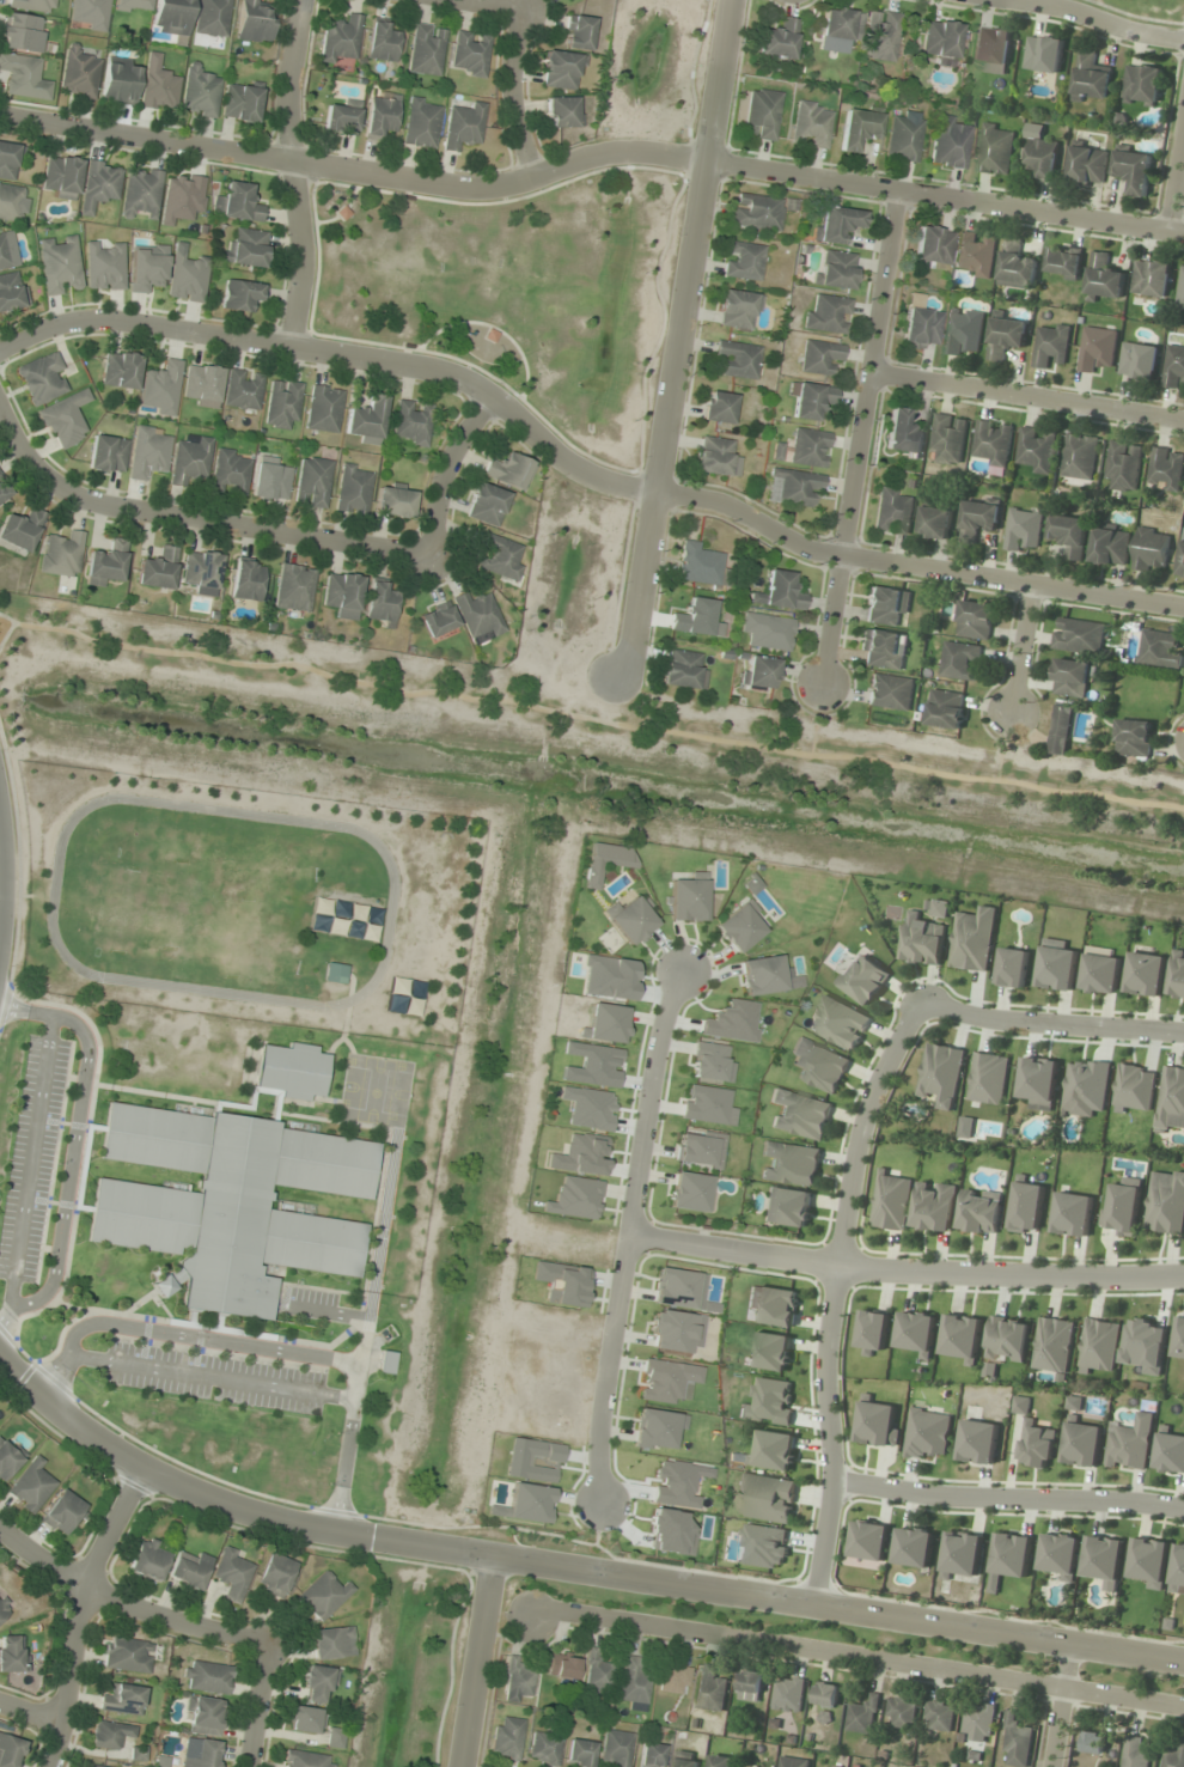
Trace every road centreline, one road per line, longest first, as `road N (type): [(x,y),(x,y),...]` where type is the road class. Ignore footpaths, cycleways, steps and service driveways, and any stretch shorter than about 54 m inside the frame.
road 1 (residential): [(1183,608),(792,543),(733,507),(594,479),(553,456),(507,407),(428,367),(93,317),(57,322),(0,347)]
road 2 (residential): [(0,1361),(68,1422),(145,1468),(262,1515),(384,1544),(1183,1665)]
road 3 (residential): [(1183,234),(655,153),(611,151),(492,185),(457,185),(0,115)]
road 4 (residential): [(731,0),(634,640),(616,676)]
road 5 (residential): [(1183,1707),(559,1611),(529,1616)]
road 6 (residential): [(810,1609),(829,1504),(823,1383),(846,1176),(863,1108),(918,1005)]
road 7 (residential): [(691,963),(670,1001),(654,1065),(597,1437),(600,1511)]
road 8 (residential): [(1183,1276),(855,1269),(629,1233)]
road 9 (residential): [(822,680),(896,190)]
road 10 (residential): [(431,557),(118,512),(80,502),(54,483)]
road 11 (residential): [(830,1482),(934,1498),(1183,1510)]
road 12 (residential): [(299,0),(286,102),(306,238),(289,345)]
road 13 (residential): [(868,371),(1183,420)]
road 14 (residential): [(145,1468),(94,1561),(50,1766)]
road 15 (residential): [(267,1646),(86,1590),(0,1529)]
road 16 (residential): [(918,1005),(963,1016),(1183,1032)]
road 17 (residential): [(489,1560),(460,1766)]
road 18 (residential): [(1011,0),(1183,41)]
road 19 (residential): [(493,397),(447,461),(431,557)]
road 20 (residential): [(520,8),(511,93),(529,177)]
road 21 (residential): [(1030,585),(1008,721)]
road 22 (residential): [(247,1766),(267,1646)]
road 23 (residential): [(1067,1647),(1050,1766)]

